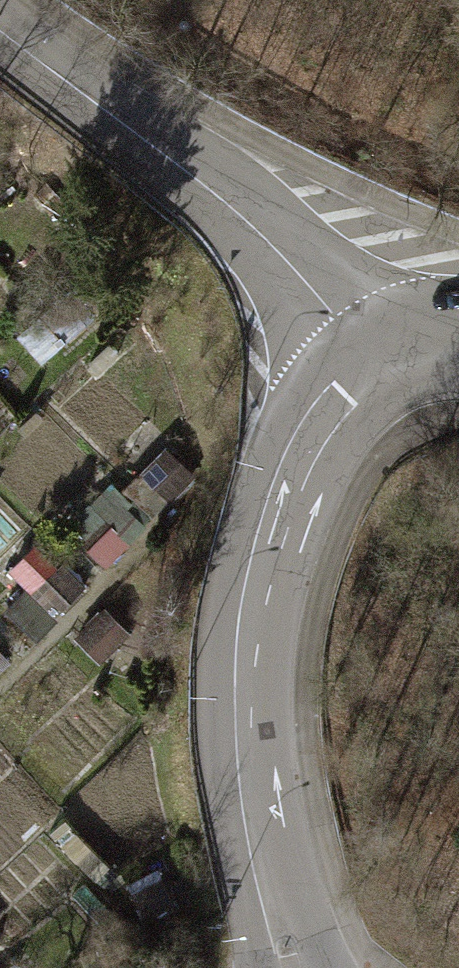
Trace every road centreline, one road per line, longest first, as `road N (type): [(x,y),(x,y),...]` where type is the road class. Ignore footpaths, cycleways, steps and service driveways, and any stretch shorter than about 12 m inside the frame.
road 1 (tertiary): [(377,360),(326,414),(299,462),(262,572),(253,627),(251,770),(293,967)]
road 2 (unclassified): [(0,31),(204,183),(377,360)]

